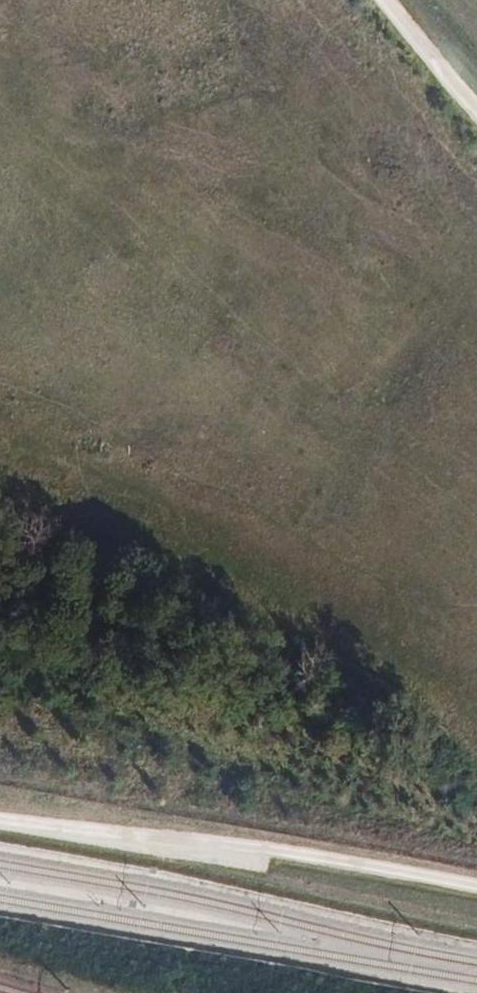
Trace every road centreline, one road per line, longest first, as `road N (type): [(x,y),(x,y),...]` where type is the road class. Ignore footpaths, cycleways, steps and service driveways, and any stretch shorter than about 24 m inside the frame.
road 1 (track): [(476,887),(257,845),(0,817)]
road 2 (track): [(476,100),(392,0)]

